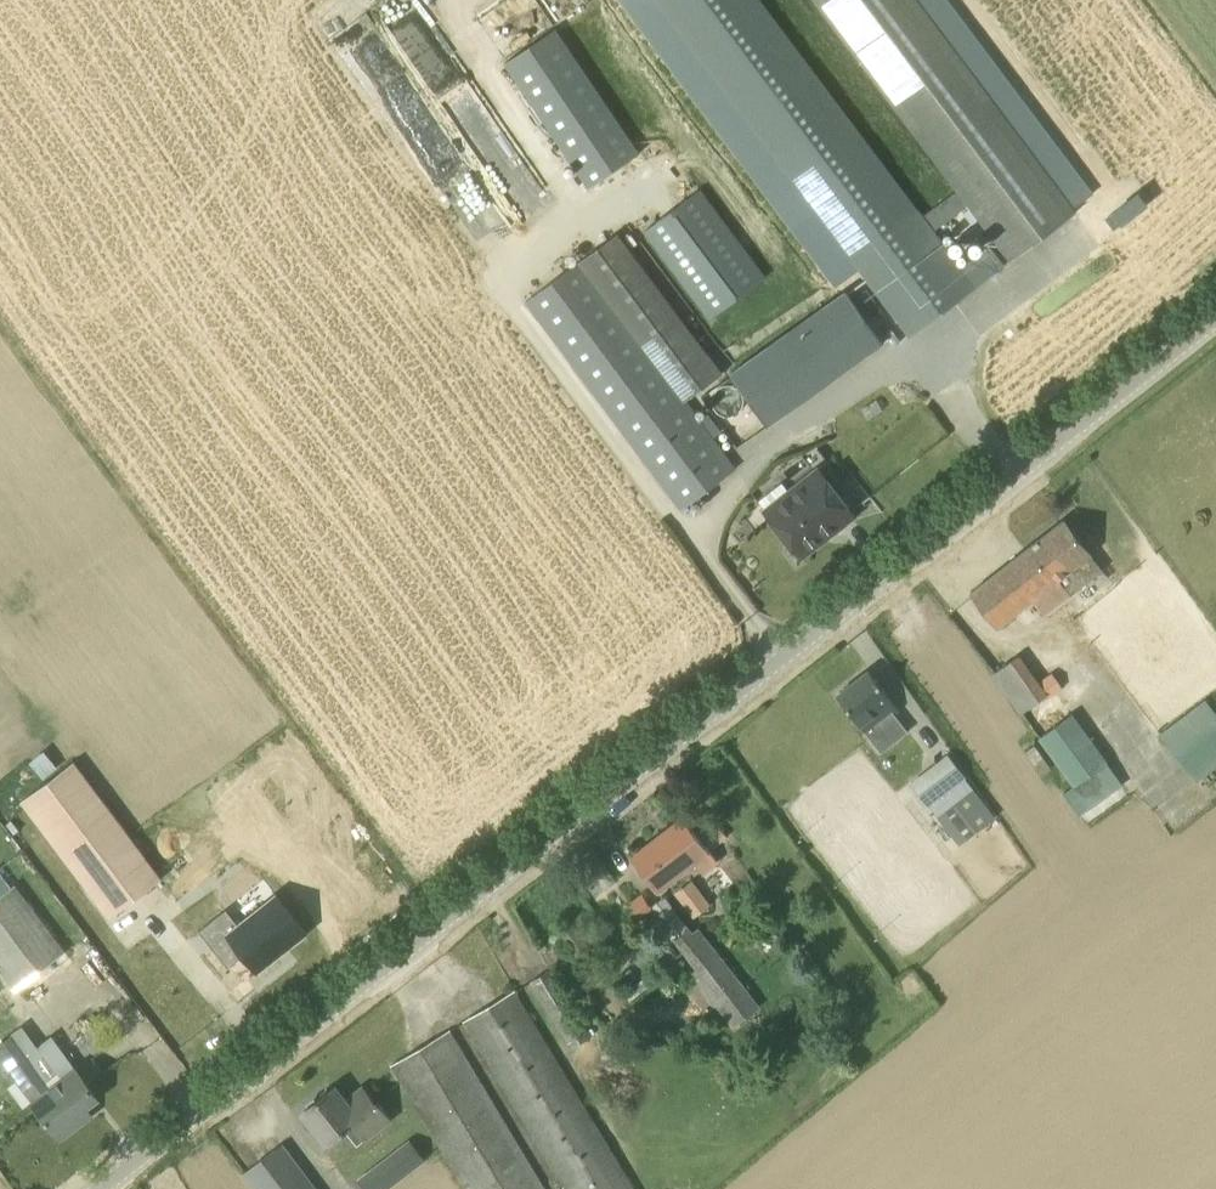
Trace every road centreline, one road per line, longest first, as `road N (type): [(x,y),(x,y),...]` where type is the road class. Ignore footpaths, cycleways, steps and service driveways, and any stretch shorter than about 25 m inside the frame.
road 1 (unclassified): [(102,1188),(1215,319)]

